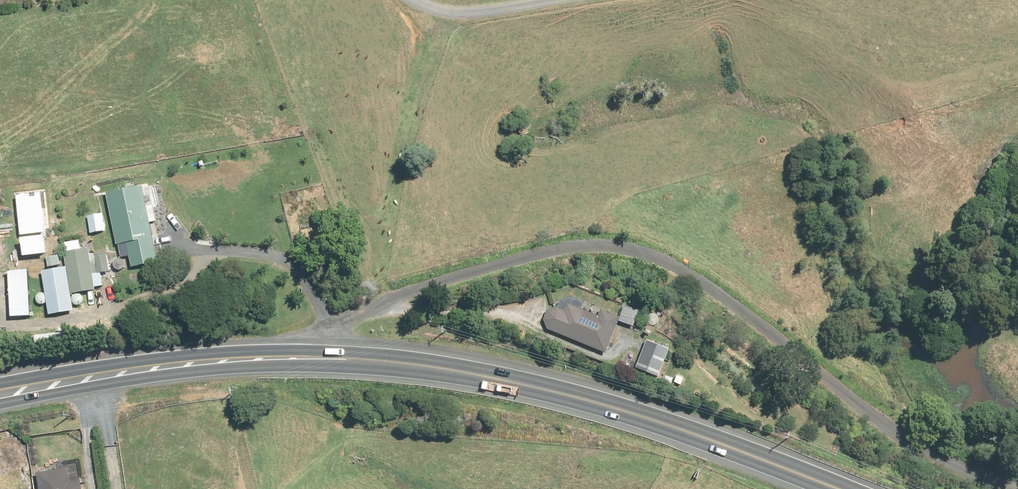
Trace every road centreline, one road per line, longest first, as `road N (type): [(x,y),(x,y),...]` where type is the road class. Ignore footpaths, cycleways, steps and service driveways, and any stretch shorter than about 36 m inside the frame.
road 1 (unclassified): [(1013,488),(895,432),(696,280),(611,247),(548,251),(412,291),(335,325),(324,356)]
road 2 (primary): [(324,356),(564,393),(836,488)]
road 3 (primary): [(0,392),(143,366),(324,356)]
road 4 (track): [(551,0),(440,17),(410,0)]

